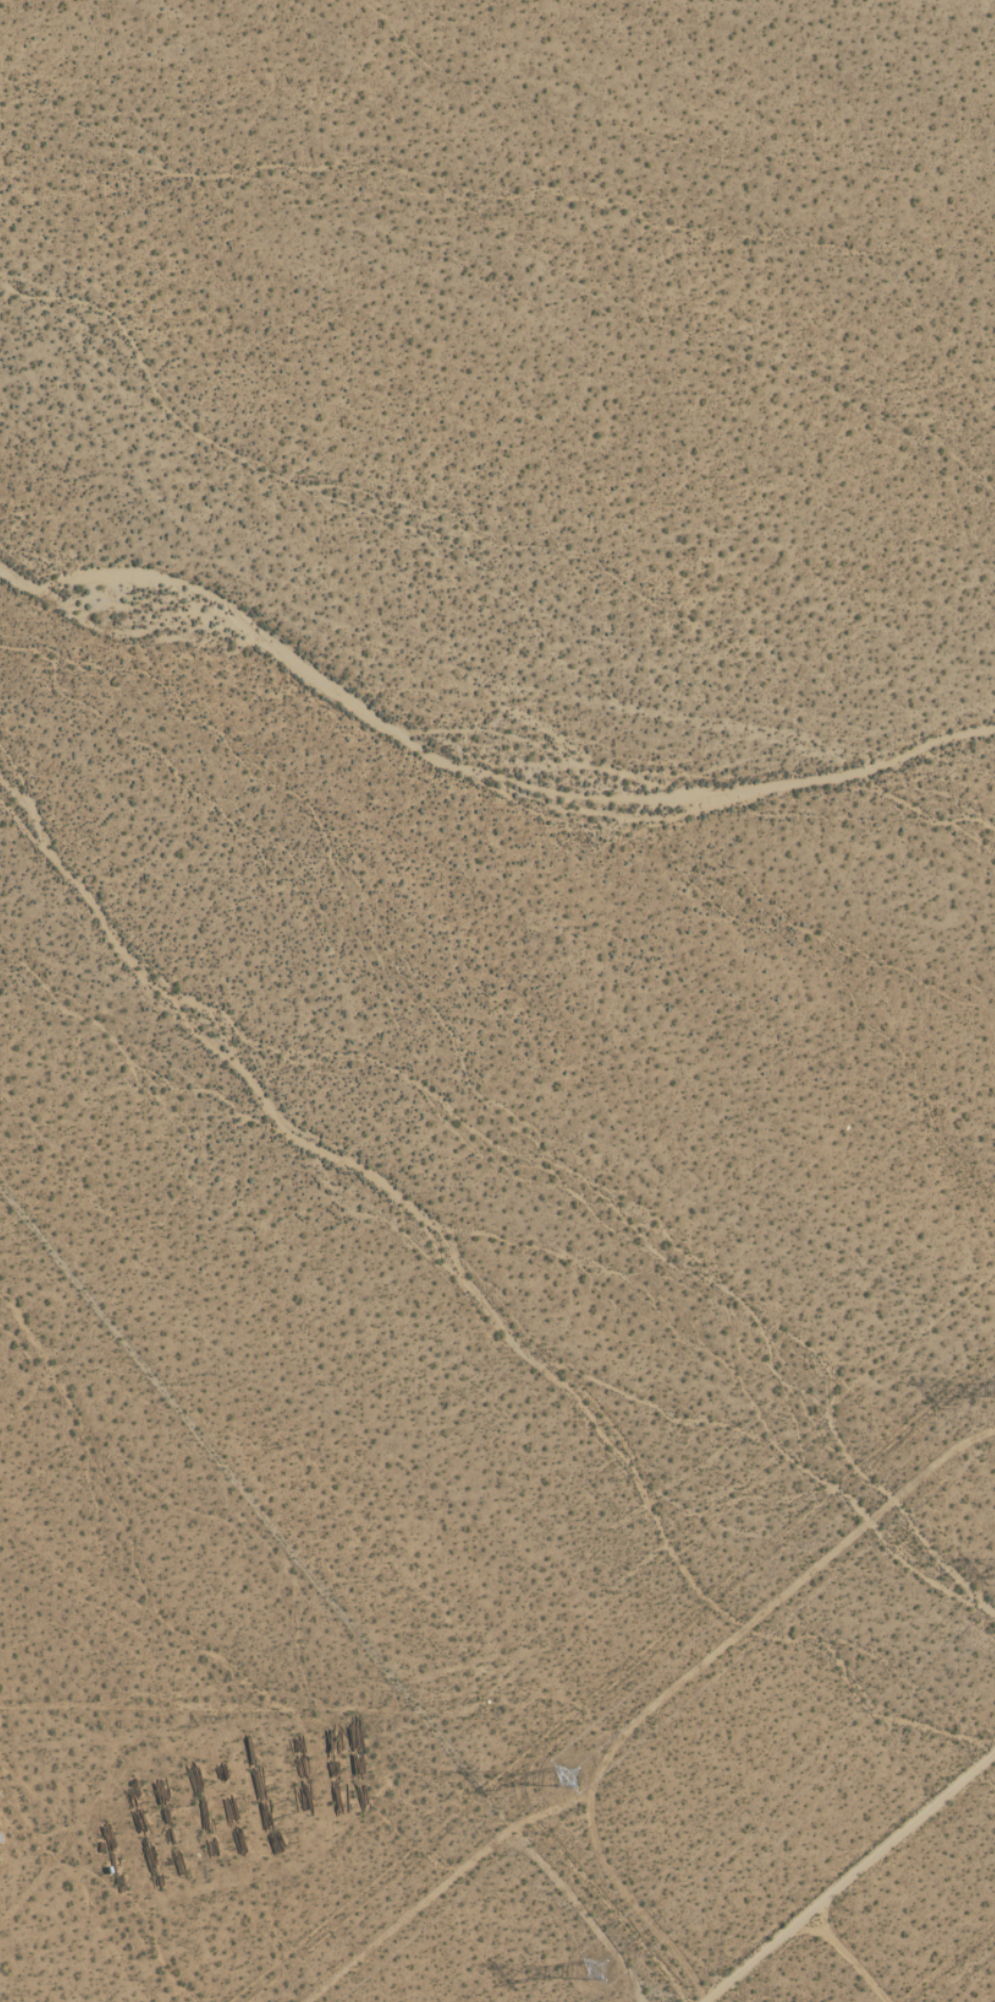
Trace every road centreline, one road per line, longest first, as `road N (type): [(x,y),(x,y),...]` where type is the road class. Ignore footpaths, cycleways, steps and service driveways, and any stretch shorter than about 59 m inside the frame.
road 1 (track): [(994,1758),(712,2001)]

